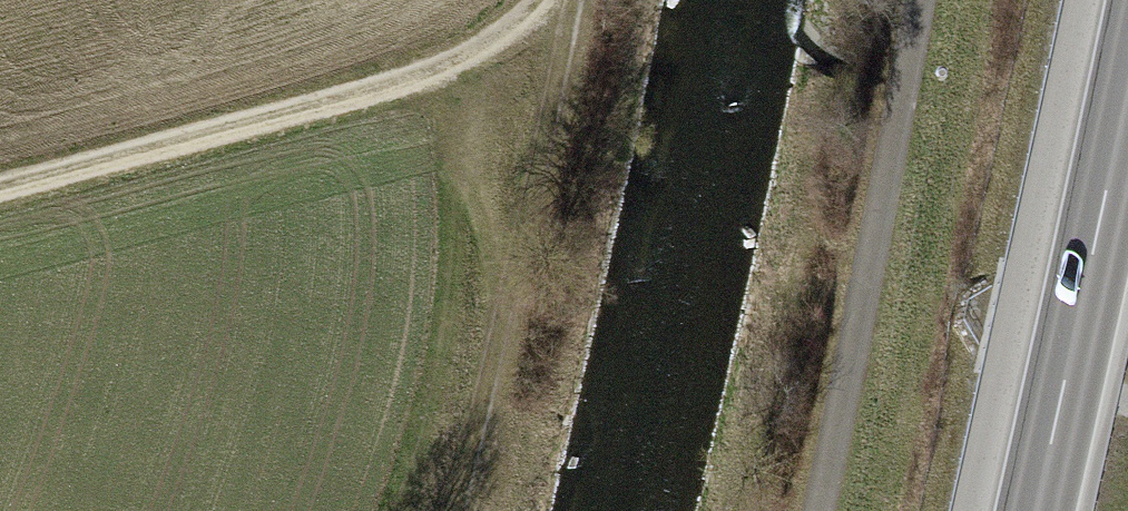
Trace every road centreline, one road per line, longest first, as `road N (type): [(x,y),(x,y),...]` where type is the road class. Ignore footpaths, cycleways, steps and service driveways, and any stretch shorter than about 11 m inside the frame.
road 1 (track): [(541,0),(497,42),(410,81),(170,150),(0,189)]
road 2 (track): [(458,510),(573,0)]
road 3 (track): [(914,0),(820,510)]
road 4 (motorway): [(1127,88),(1036,510)]
road 5 (track): [(499,343),(493,234),(458,143),(410,81)]

